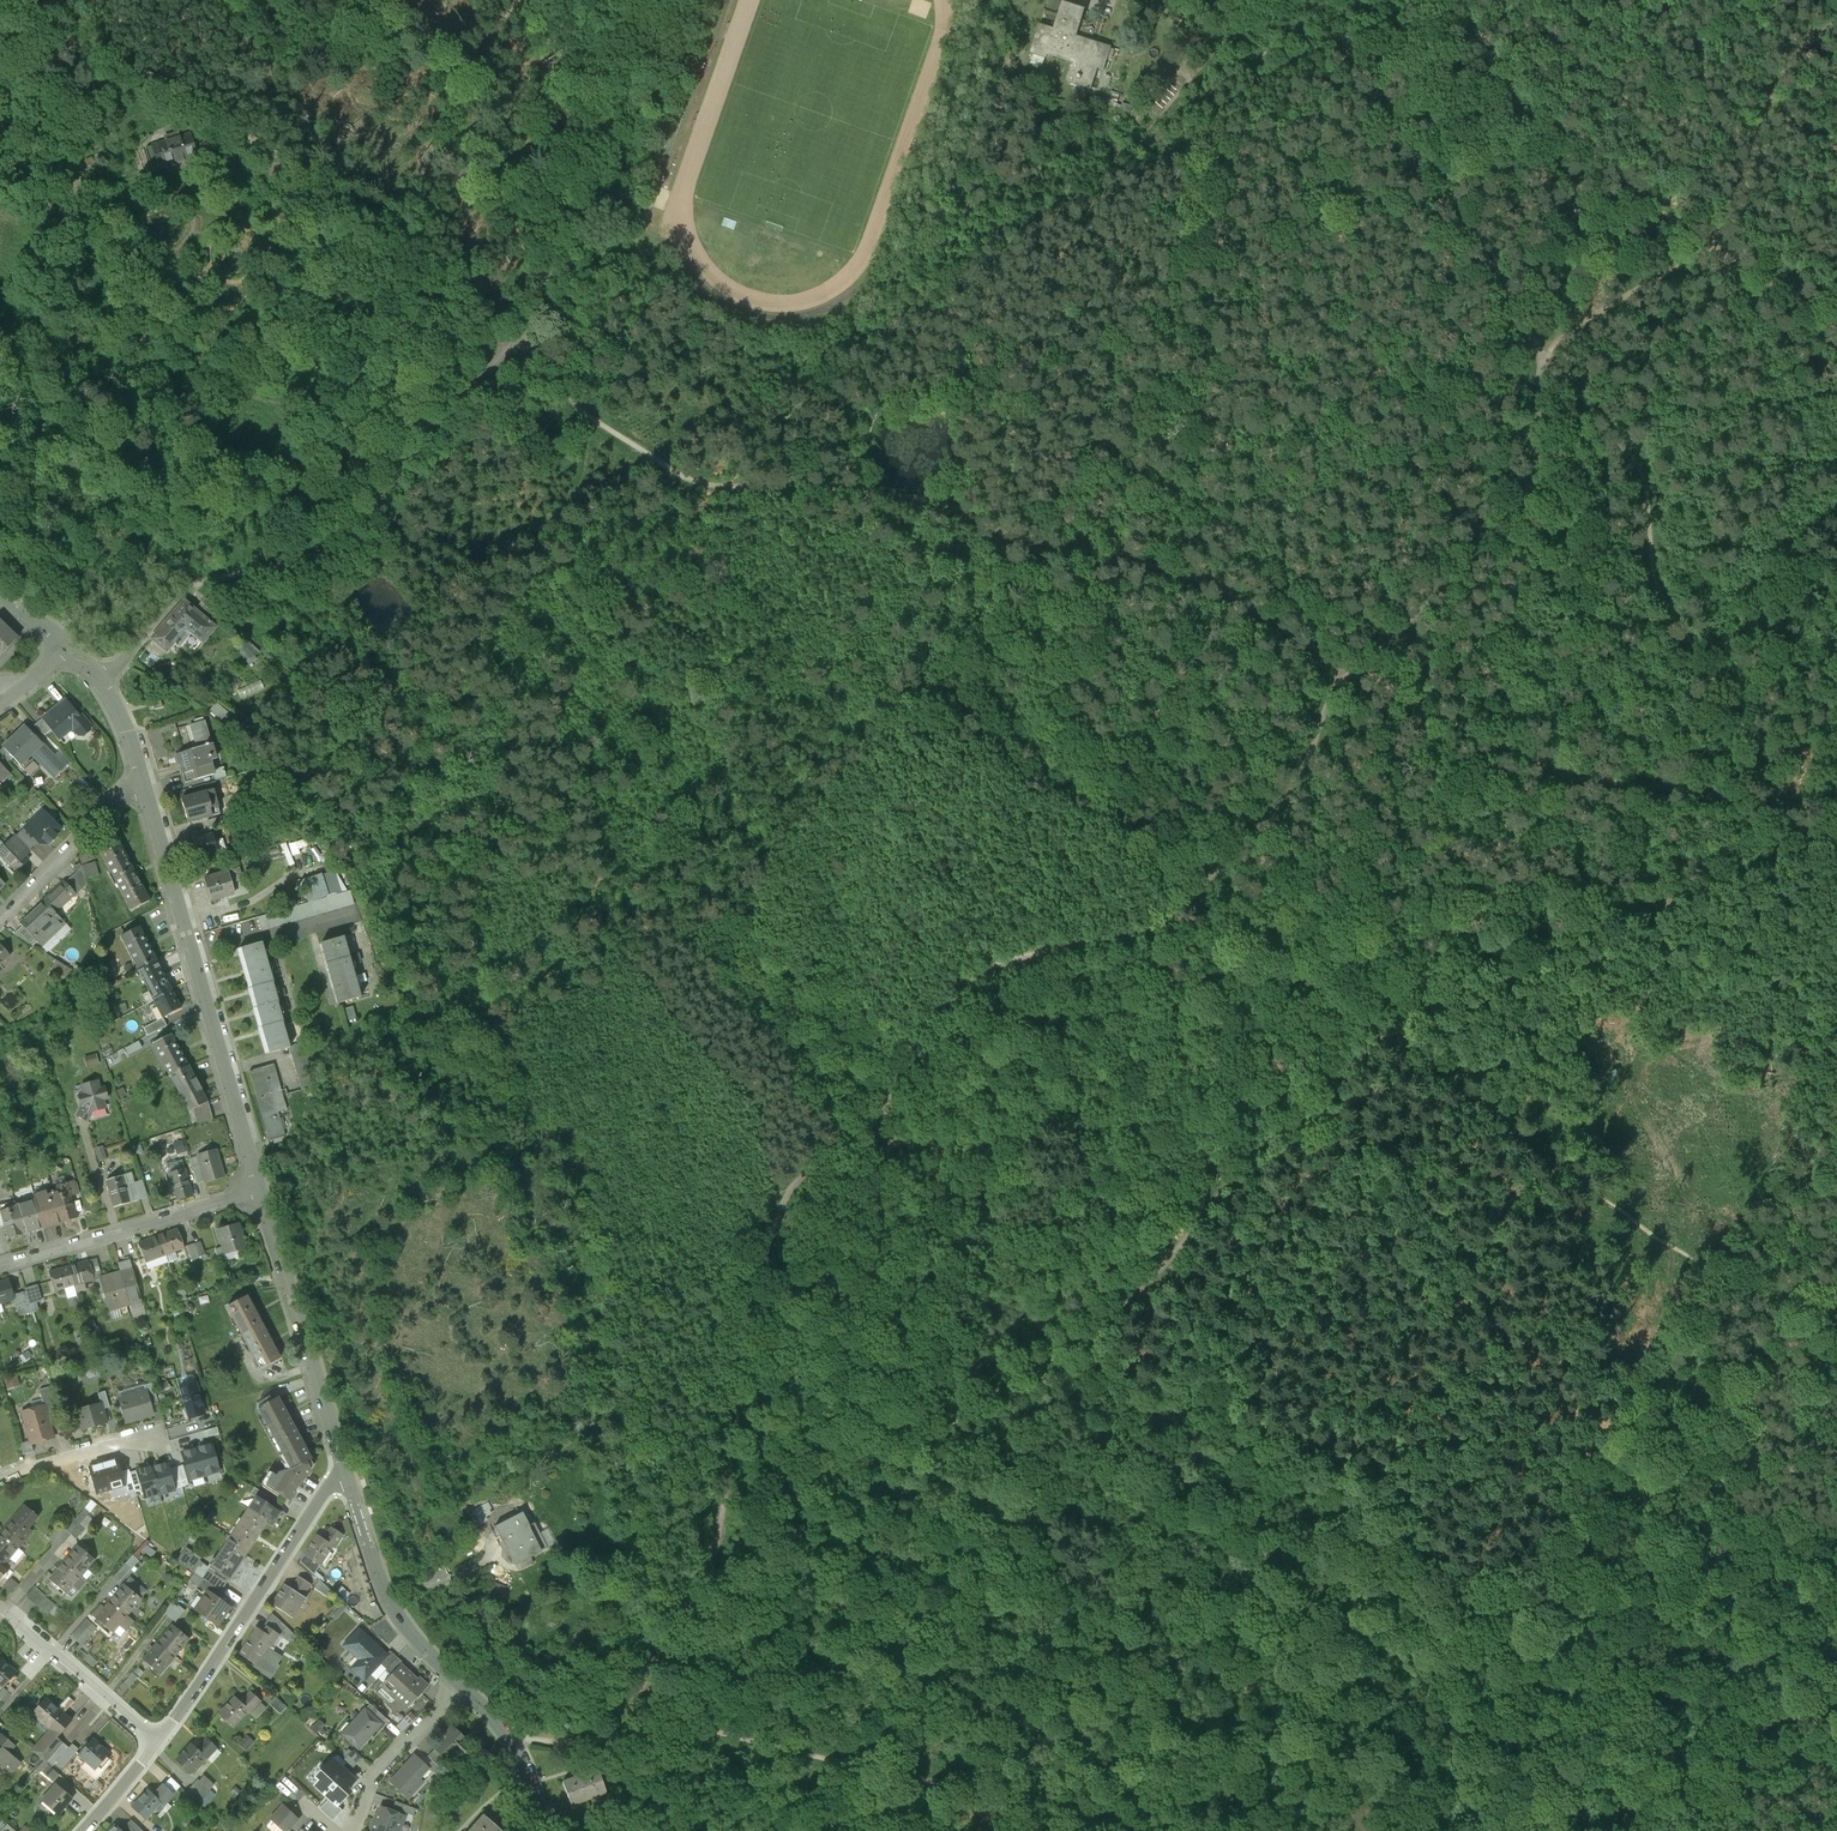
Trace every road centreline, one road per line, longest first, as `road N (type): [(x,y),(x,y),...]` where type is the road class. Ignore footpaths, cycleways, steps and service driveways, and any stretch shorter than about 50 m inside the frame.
road 1 (track): [(680,1624),(718,1542),(748,1283),(788,1192),(869,1128),(904,1049),(970,980),(994,965),(1141,932),(1180,908),(1243,848),(1305,764),(1338,682),(1386,647),(1520,505),(1538,463),(1543,351)]
road 2 (track): [(1836,831),(1712,891),(1520,951),(1449,990),(1244,1163),(1107,1324),(957,1422),(793,1560),(680,1624)]
road 3 (track): [(1357,668),(1204,582),(1146,564),(1039,551),(931,500),(697,483),(587,415),(519,334)]
road 4 (track): [(0,151),(191,357),(269,400),(365,413),(494,329)]
road 5 (track): [(512,1743),(721,1731),(955,1789),(1042,1830)]
road 6 (track): [(509,346),(333,545),(298,564),(180,592),(103,681)]
road 7 (track): [(1543,351),(1640,468),(1656,585),(1749,738),(1779,807)]
road 8 (track): [(1406,71),(1440,80),(1836,326)]
road 9 (track): [(1543,351),(1690,255),(1724,220),(1777,83),(1836,22)]
road 10 (track): [(1357,668),(1556,772),(1779,807)]
road 11 (residential): [(145,785),(260,1189)]
road 12 (track): [(509,346),(416,228),(236,131)]
road 13 (residential): [(158,1745),(345,1471)]
road 14 (track): [(1543,351),(1411,159),(1401,112),(1406,71)]
road 15 (residential): [(260,1189),(345,1471)]
road 16 (residential): [(0,1266),(260,1189)]
road 17 (residential): [(345,1471),(391,1606),(461,1686)]
road 18 (track): [(207,372),(245,330),(258,328),(349,355),(427,366)]
road 19 (track): [(729,1830),(665,1734),(648,1684),(680,1624)]
road 20 (residential): [(158,1745),(0,1605)]
road 21 (track): [(1836,1698),(1733,1775),(1685,1830)]
road 22 (residential): [(145,785),(0,922)]
road 23 (residential): [(461,1686),(373,1780),(352,1830)]
road 24 (residential): [(61,643),(103,681),(145,785)]
road 25 (residential): [(461,1686),(531,1776),(540,1830)]
road 26 (residential): [(149,1436),(0,1477)]
road 27 (track): [(0,355),(96,255)]

